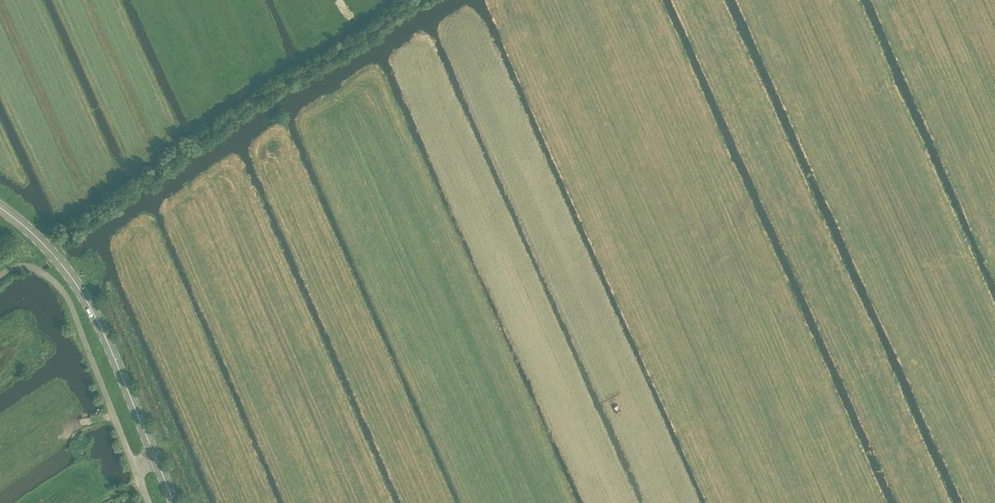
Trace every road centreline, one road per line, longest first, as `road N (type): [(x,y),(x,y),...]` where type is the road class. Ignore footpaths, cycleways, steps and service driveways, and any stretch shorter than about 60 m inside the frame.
road 1 (secondary): [(152,453),(88,302),(49,250),(0,208)]

